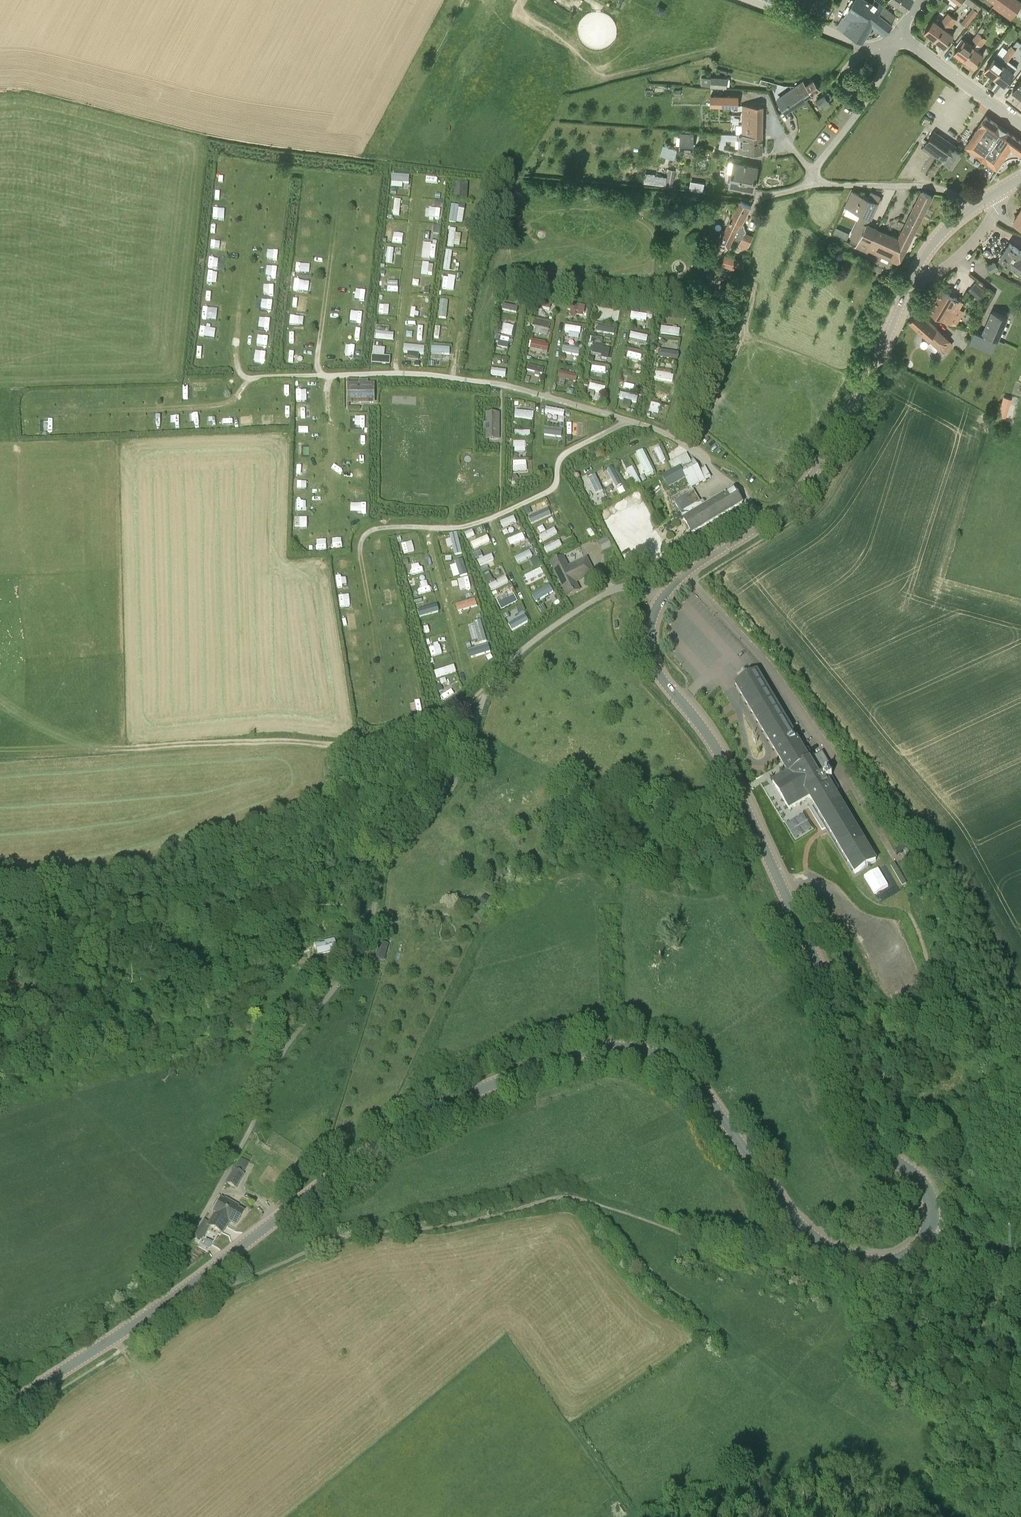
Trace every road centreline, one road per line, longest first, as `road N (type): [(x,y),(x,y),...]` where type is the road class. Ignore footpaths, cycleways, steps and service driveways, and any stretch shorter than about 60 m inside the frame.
road 1 (tertiary): [(156,1311),(400,1131),(487,1087),(594,1048),(643,1052),(696,1085),(796,1220),(823,1243),(892,1261),(913,1251),(931,1224)]
road 2 (unclassified): [(156,1311),(157,1288),(250,1131),(285,1048),(359,955),(389,852),(460,772),(492,683),(521,650),(606,593),(634,585),(662,599)]
road 3 (tertiary): [(931,1224),(923,1184),(862,1123),(828,990),(719,753),(655,666),(650,629),(662,599)]
road 4 (tertiary): [(662,599),(803,485),(868,380),(911,281)]
road 5 (track): [(130,749),(252,740),(363,744),(434,725),(489,689)]
road 6 (track): [(0,980),(37,986),(96,954),(180,944),(296,905),(343,904)]
road 7 (tertiary): [(0,1411),(156,1311)]
road 8 (residential): [(969,210),(936,188),(815,183)]
road 9 (residential): [(815,183),(816,168),(882,75),(887,47)]
road 10 (unclassified): [(1020,126),(897,33)]
road 11 (residential): [(887,47),(865,46),(747,0)]

